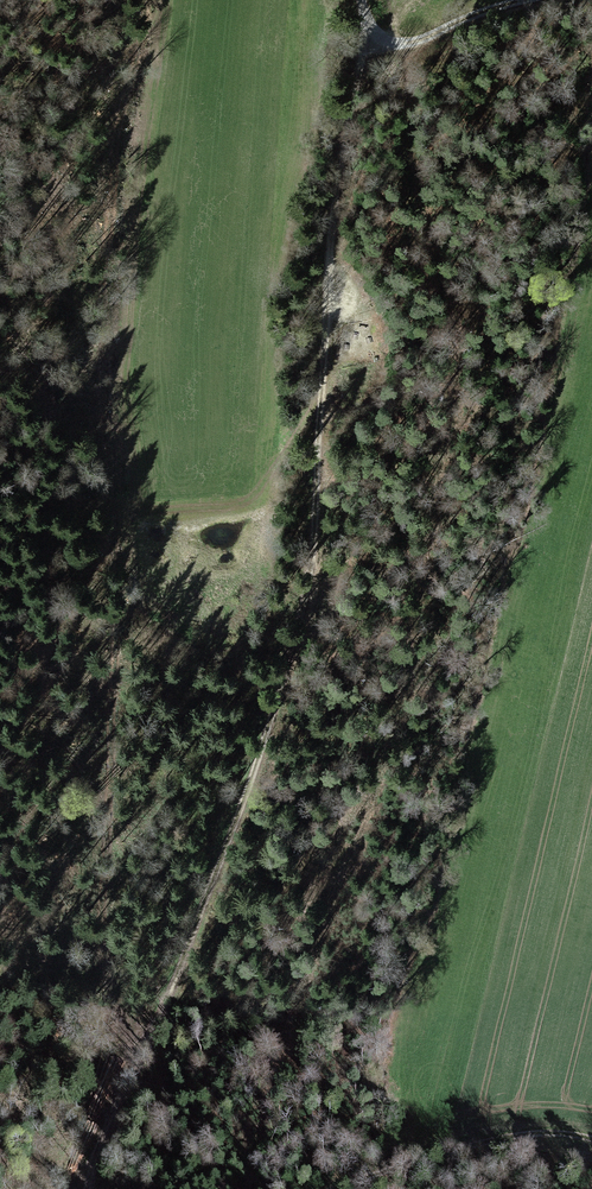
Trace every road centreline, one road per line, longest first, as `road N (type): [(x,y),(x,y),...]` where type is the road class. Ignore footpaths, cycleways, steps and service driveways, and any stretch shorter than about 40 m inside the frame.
road 1 (track): [(95,1188),(112,1147),(164,1069),(245,818),(307,580),(319,519),(325,262),(366,27),(359,0)]
road 2 (track): [(591,1141),(551,1134),(495,1139),(334,1188)]
road 3 (track): [(366,27),(398,44),(524,0)]

